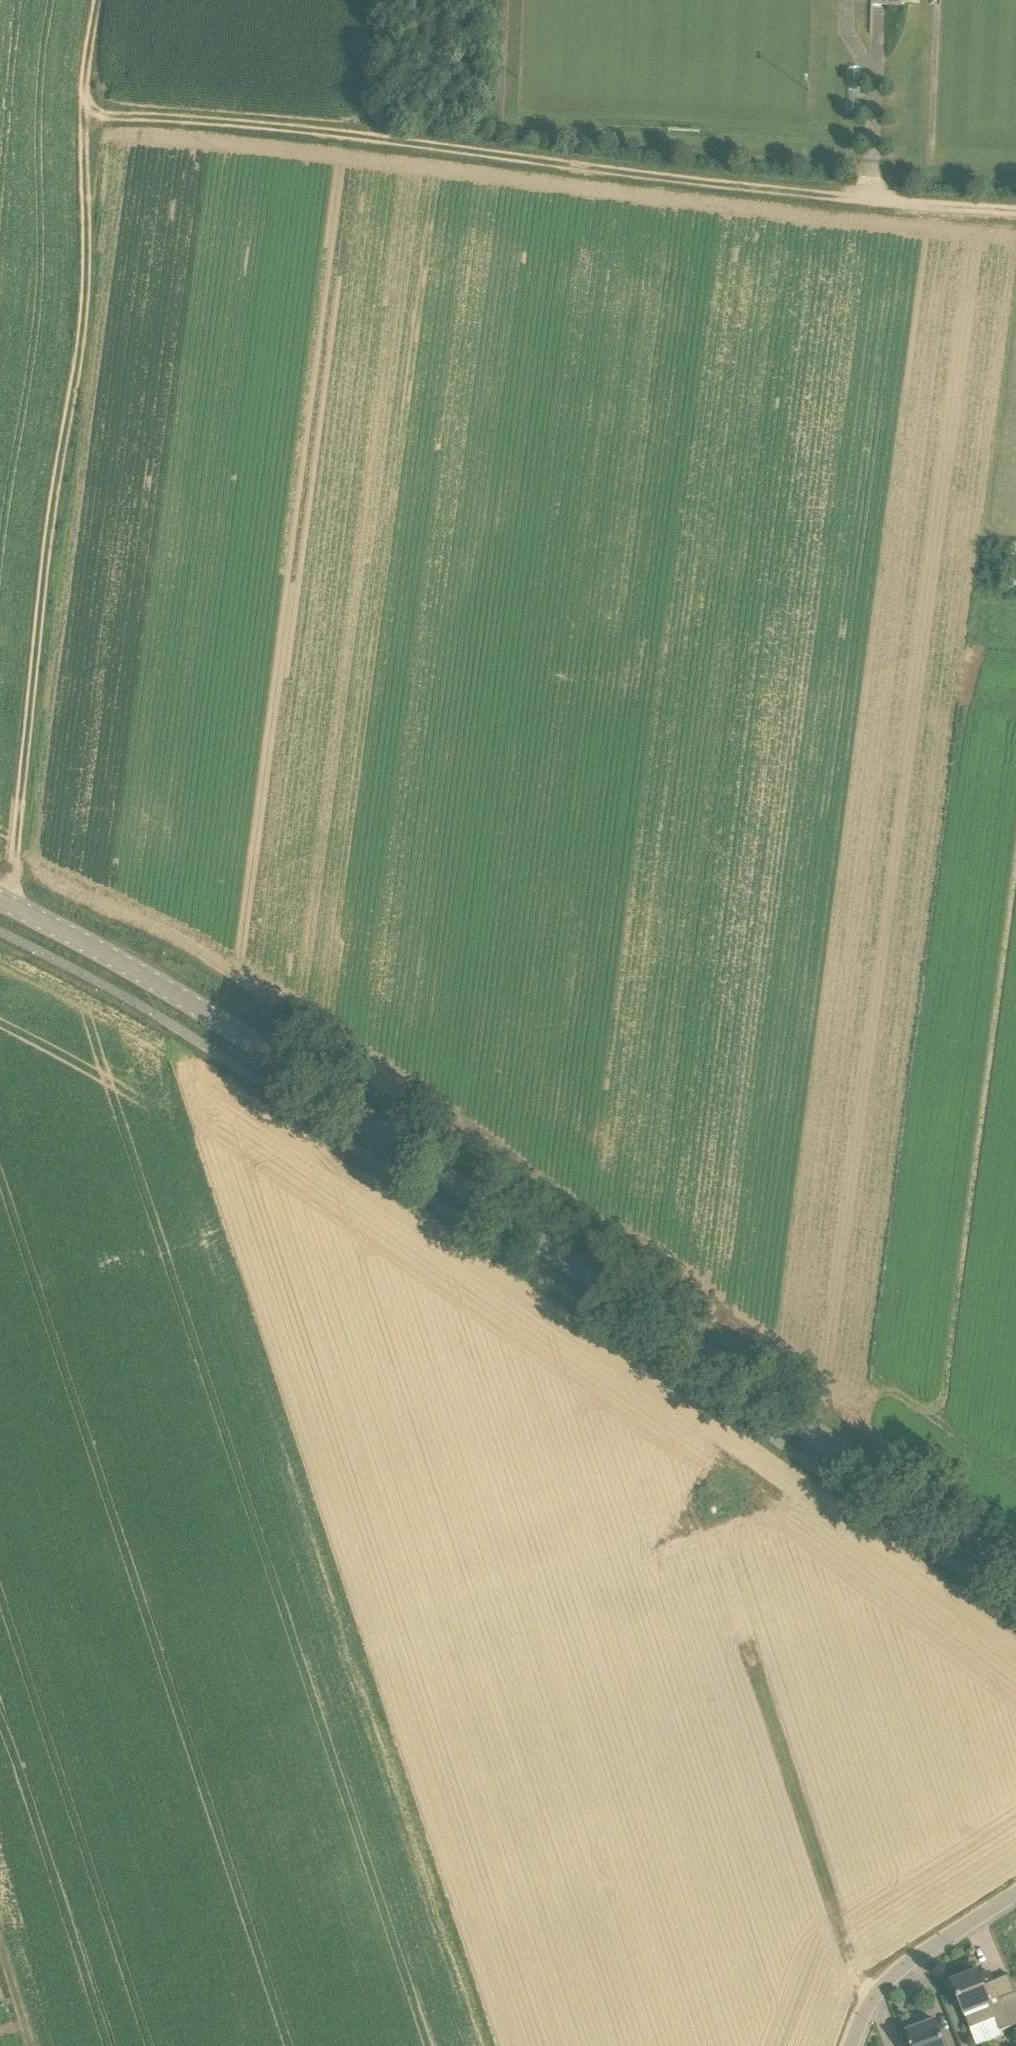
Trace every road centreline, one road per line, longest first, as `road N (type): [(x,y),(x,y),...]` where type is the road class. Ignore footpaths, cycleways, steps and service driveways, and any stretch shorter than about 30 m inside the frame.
road 1 (tertiary): [(1015,1574),(205,1007),(0,896)]
road 2 (track): [(1015,212),(843,199),(257,122),(86,113)]
road 3 (track): [(0,905),(14,873),(55,507),(86,334),(86,113),(104,79),(111,0)]
road 4 (track): [(871,2000),(749,1643)]
road 5 (residential): [(849,2045),(880,1989),(1015,1893)]

